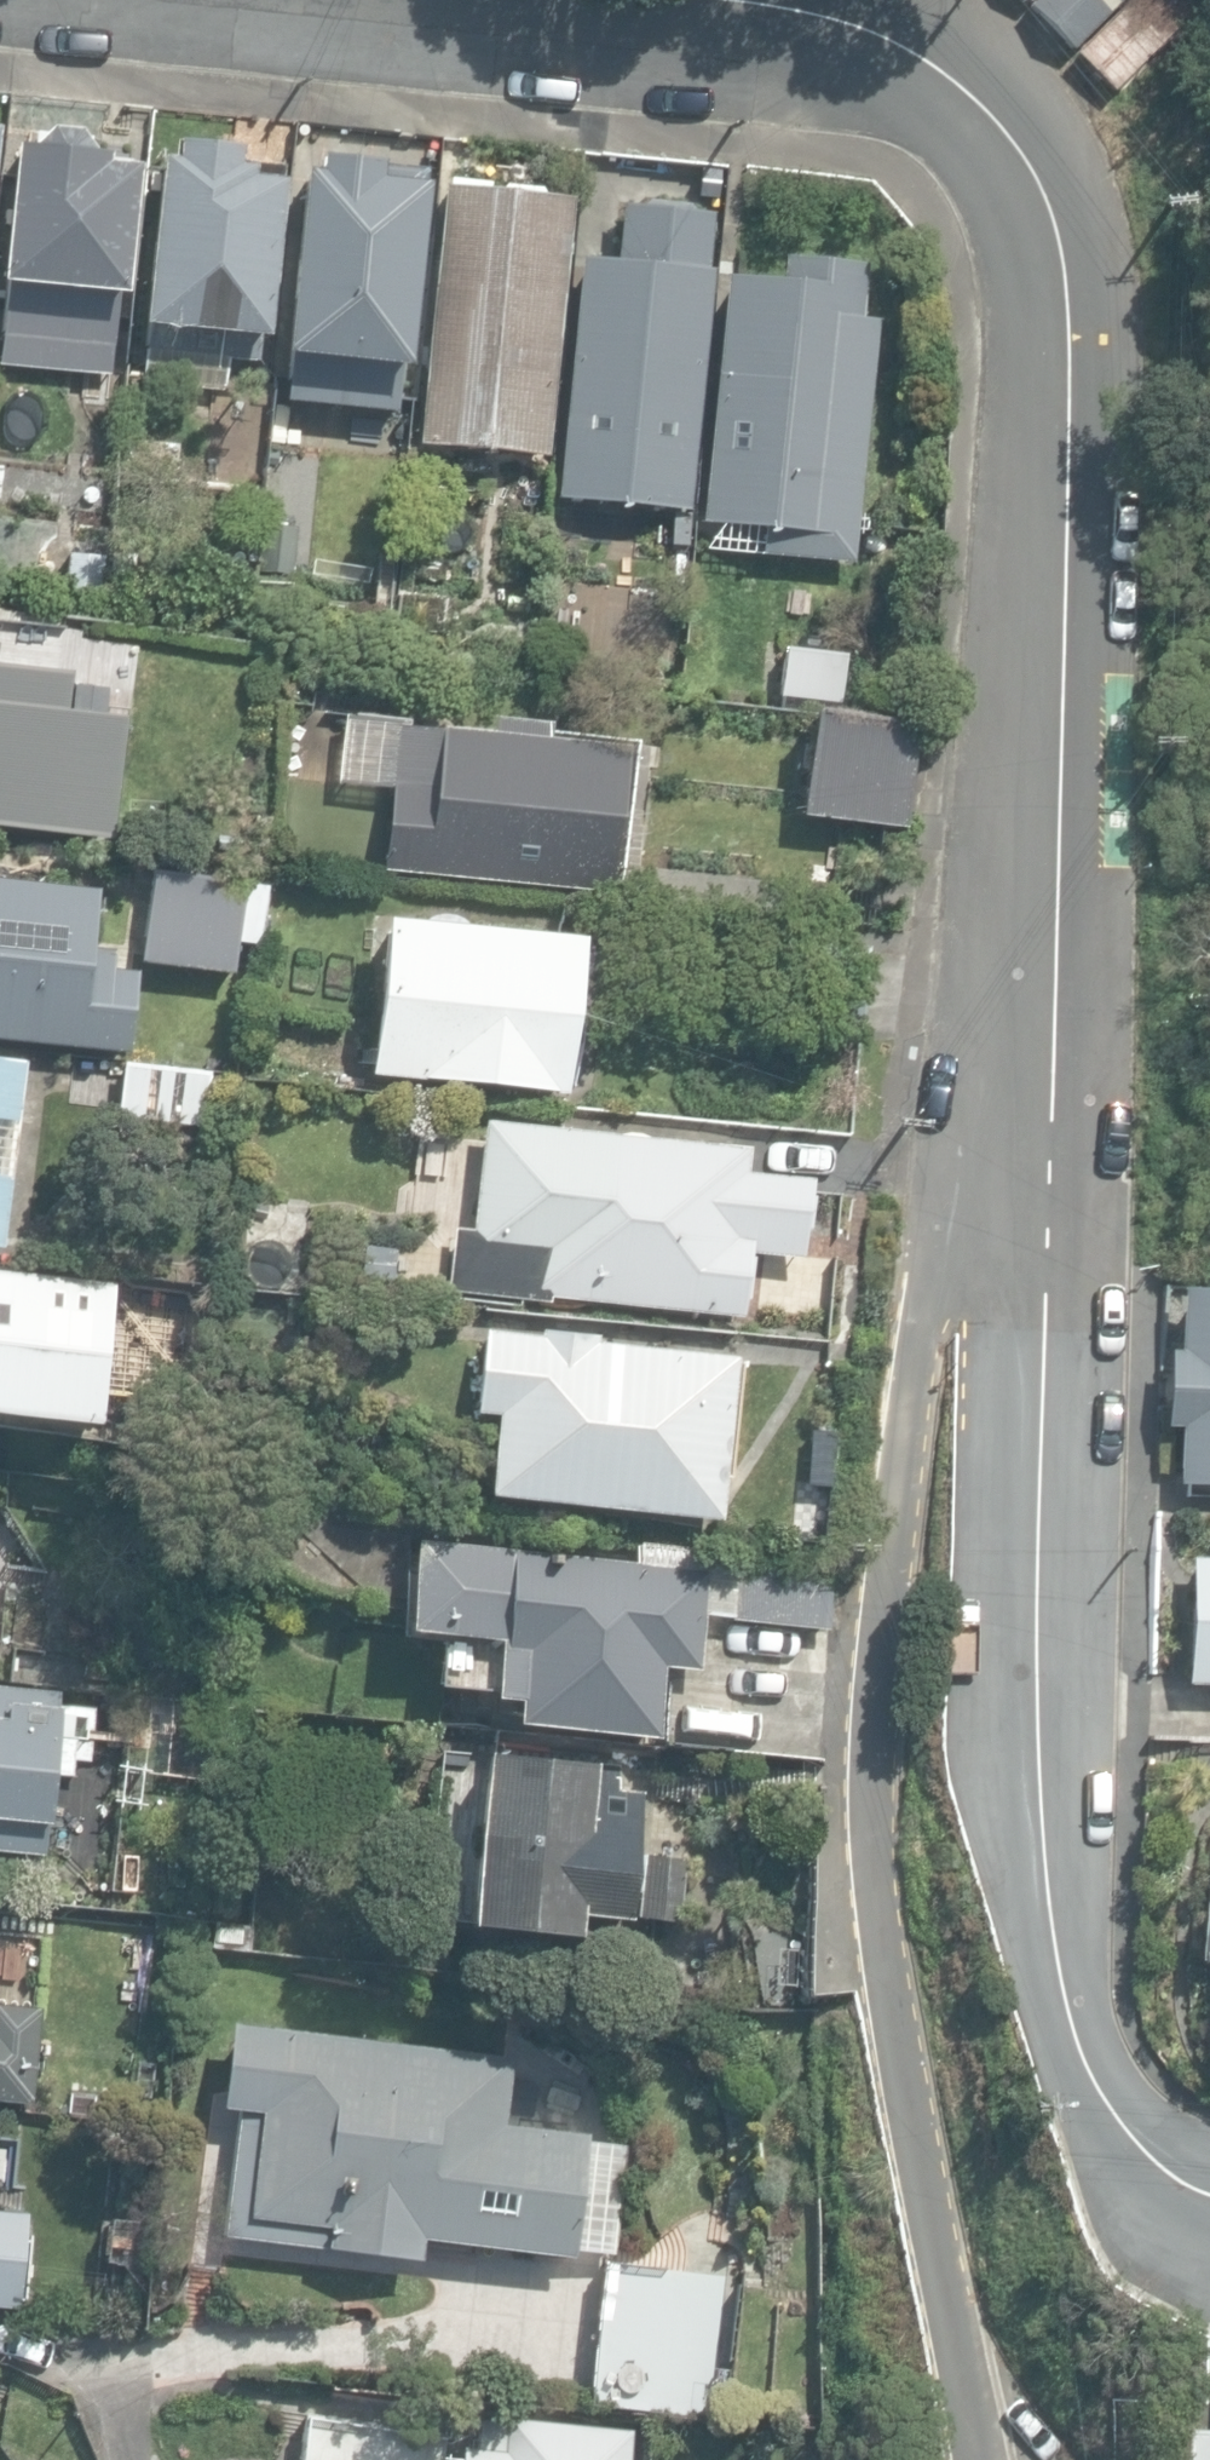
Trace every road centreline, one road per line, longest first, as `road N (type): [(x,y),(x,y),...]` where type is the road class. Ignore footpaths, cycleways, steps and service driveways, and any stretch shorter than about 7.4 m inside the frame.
road 1 (residential): [(984,2459),(878,1899),(874,1721),(922,1320),(939,1251),(957,1218),(1049,1144)]
road 2 (residential): [(692,0),(839,20),(888,40),(949,80),(999,130),(1039,200),(1053,269),(1056,386),(1049,1144)]
road 3 (residential): [(1049,1144),(1039,1721),(1054,1952),(1085,2073),(1130,2139),(1209,2188)]

